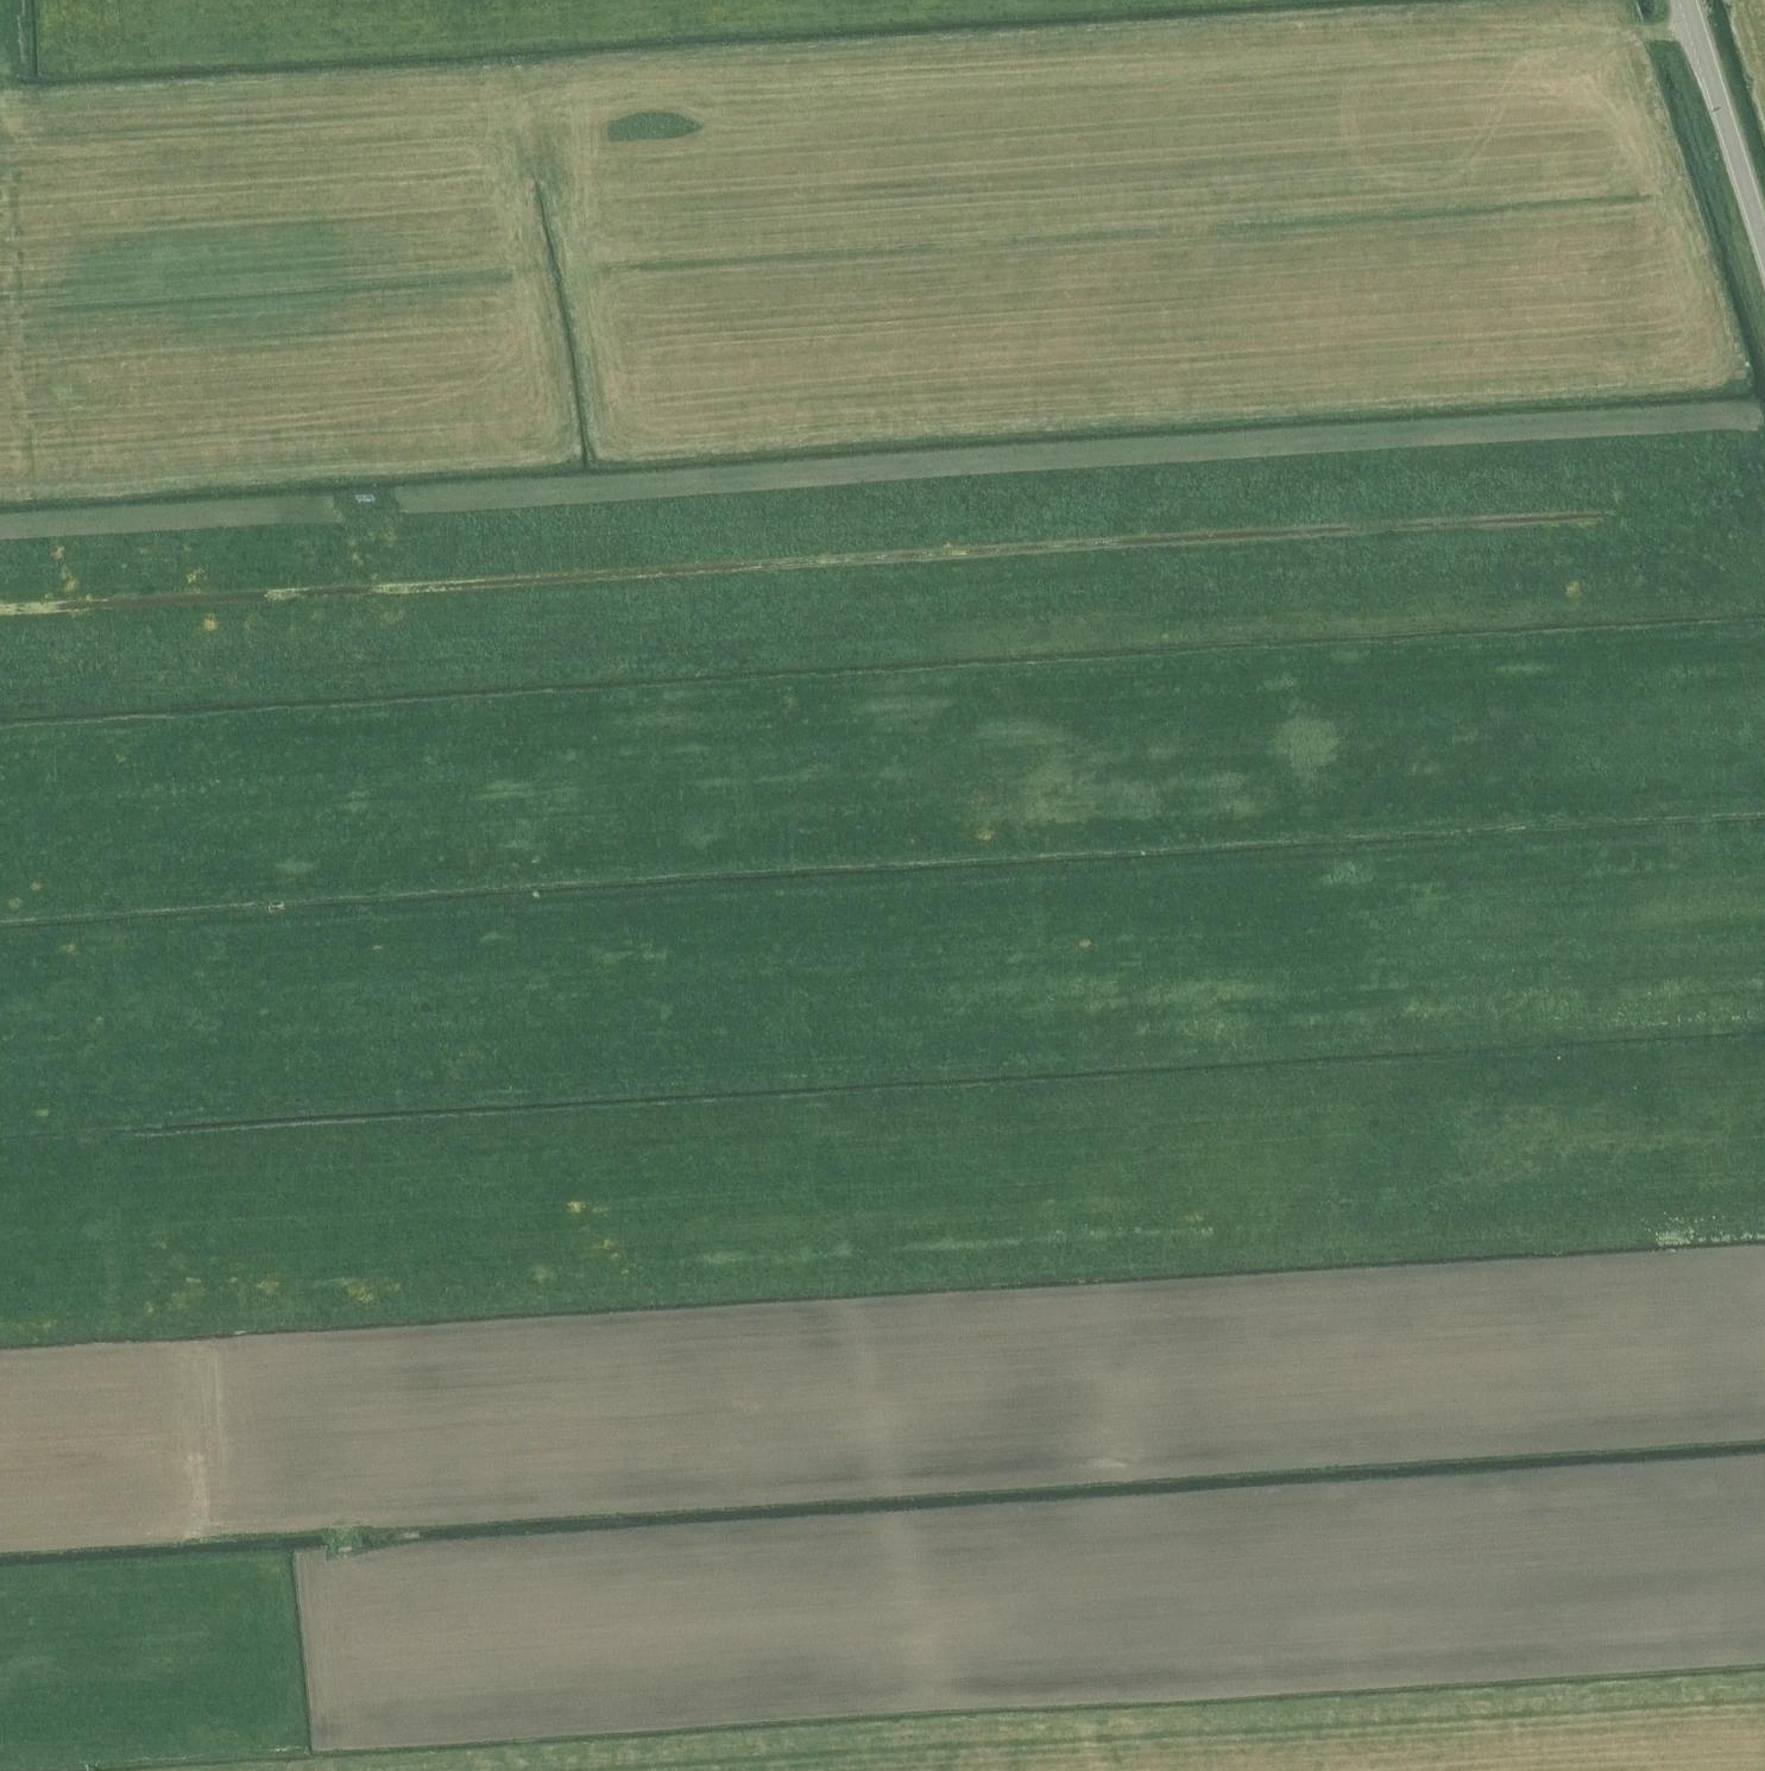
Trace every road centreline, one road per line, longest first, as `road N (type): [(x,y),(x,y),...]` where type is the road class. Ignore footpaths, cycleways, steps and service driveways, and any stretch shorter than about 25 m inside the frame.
road 1 (track): [(996,1446),(1764,1419)]
road 2 (unclassified): [(1688,0),(1764,247)]

